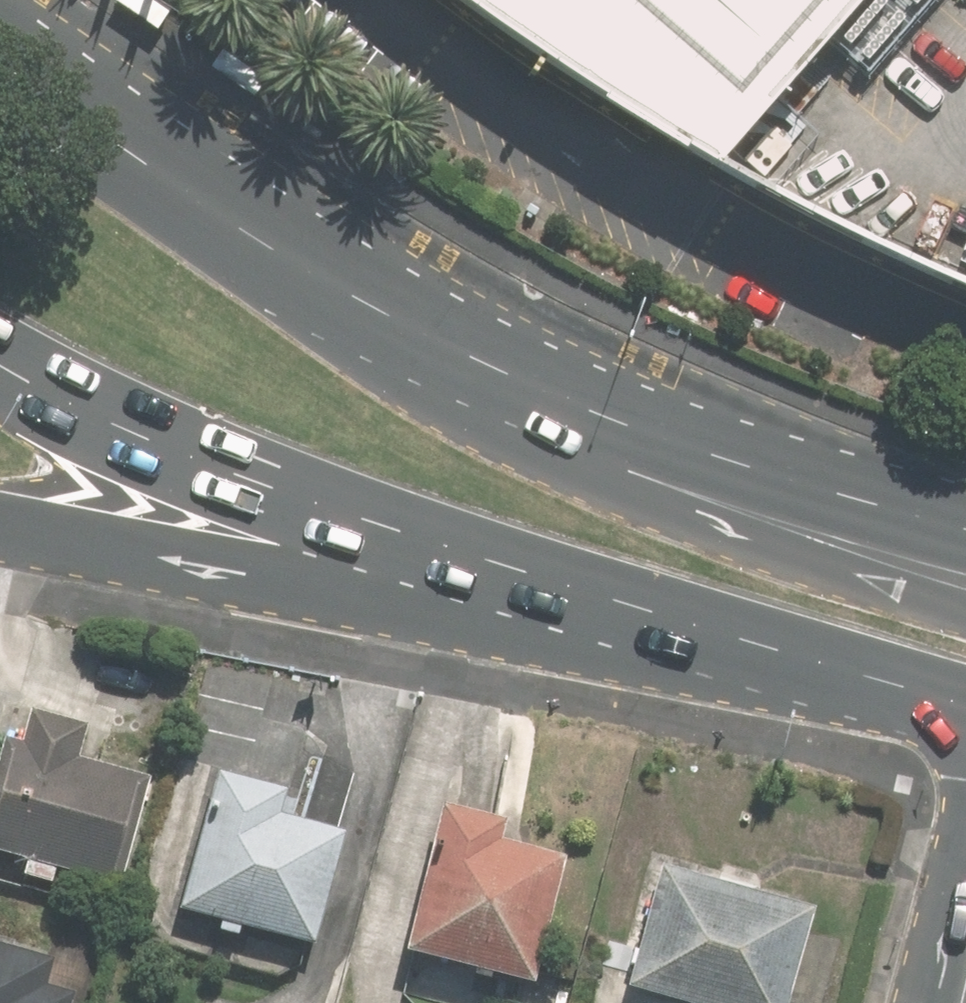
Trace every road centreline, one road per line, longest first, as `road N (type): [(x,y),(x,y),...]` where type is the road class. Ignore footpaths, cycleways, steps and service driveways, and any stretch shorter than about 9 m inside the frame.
road 1 (primary): [(0,30),(493,359),(583,399)]
road 2 (primary): [(570,596),(23,372),(0,355)]
road 3 (primary): [(570,596),(161,558),(0,526)]
road 4 (primary): [(583,399),(802,549),(965,606)]
road 5 (primary): [(583,399),(965,523)]
road 6 (primary): [(913,690),(570,596)]
road 7 (tertiary): [(945,1002),(965,798)]

